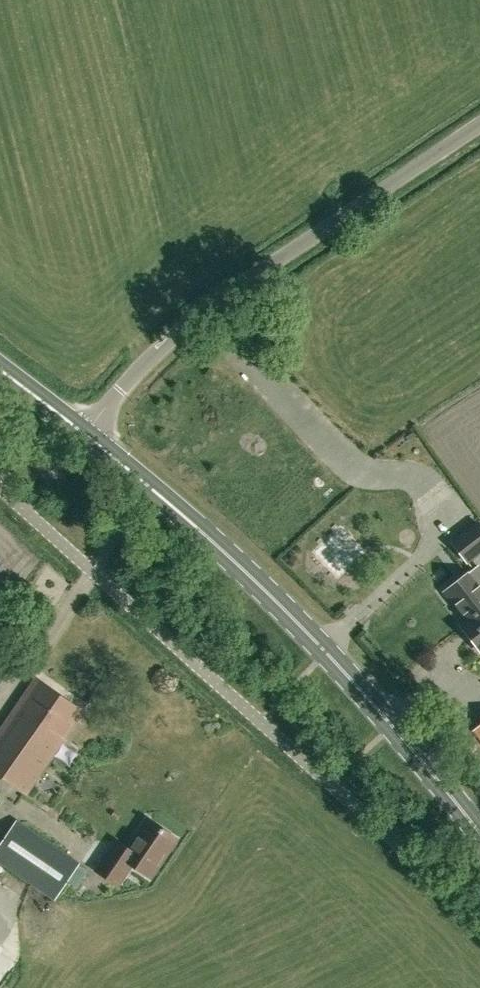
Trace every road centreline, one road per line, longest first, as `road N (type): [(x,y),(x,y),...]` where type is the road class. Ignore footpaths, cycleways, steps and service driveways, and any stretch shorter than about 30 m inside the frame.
road 1 (secondary): [(479,841),(376,707),(258,584),(83,436)]
road 2 (unclassified): [(83,436),(124,385),(219,298),(479,126)]

